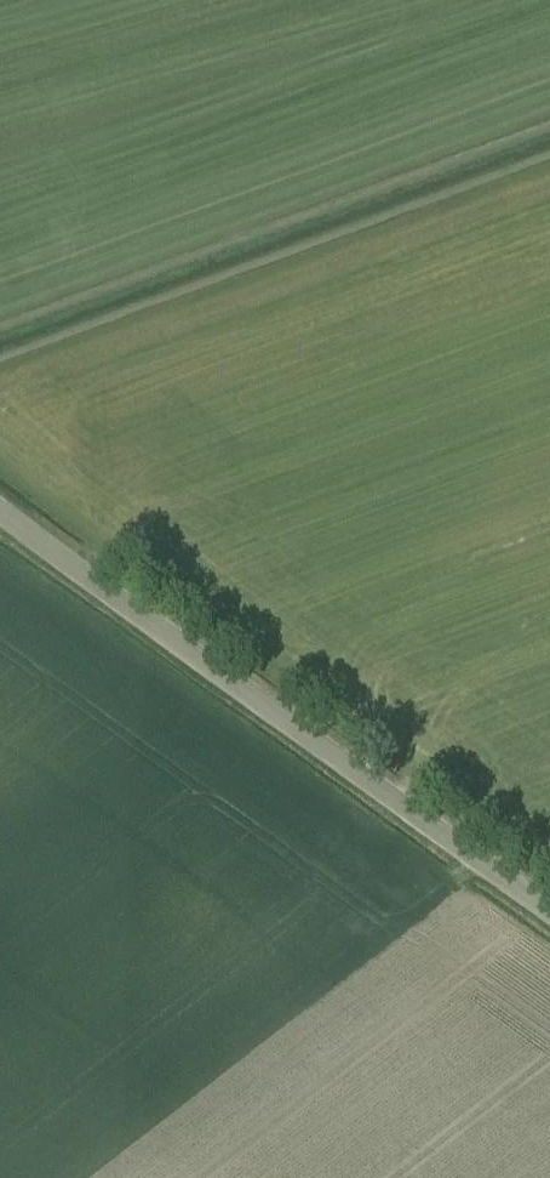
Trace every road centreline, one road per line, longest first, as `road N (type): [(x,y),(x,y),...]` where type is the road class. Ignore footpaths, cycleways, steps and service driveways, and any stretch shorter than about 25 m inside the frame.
road 1 (unclassified): [(549,911),(0,514)]

